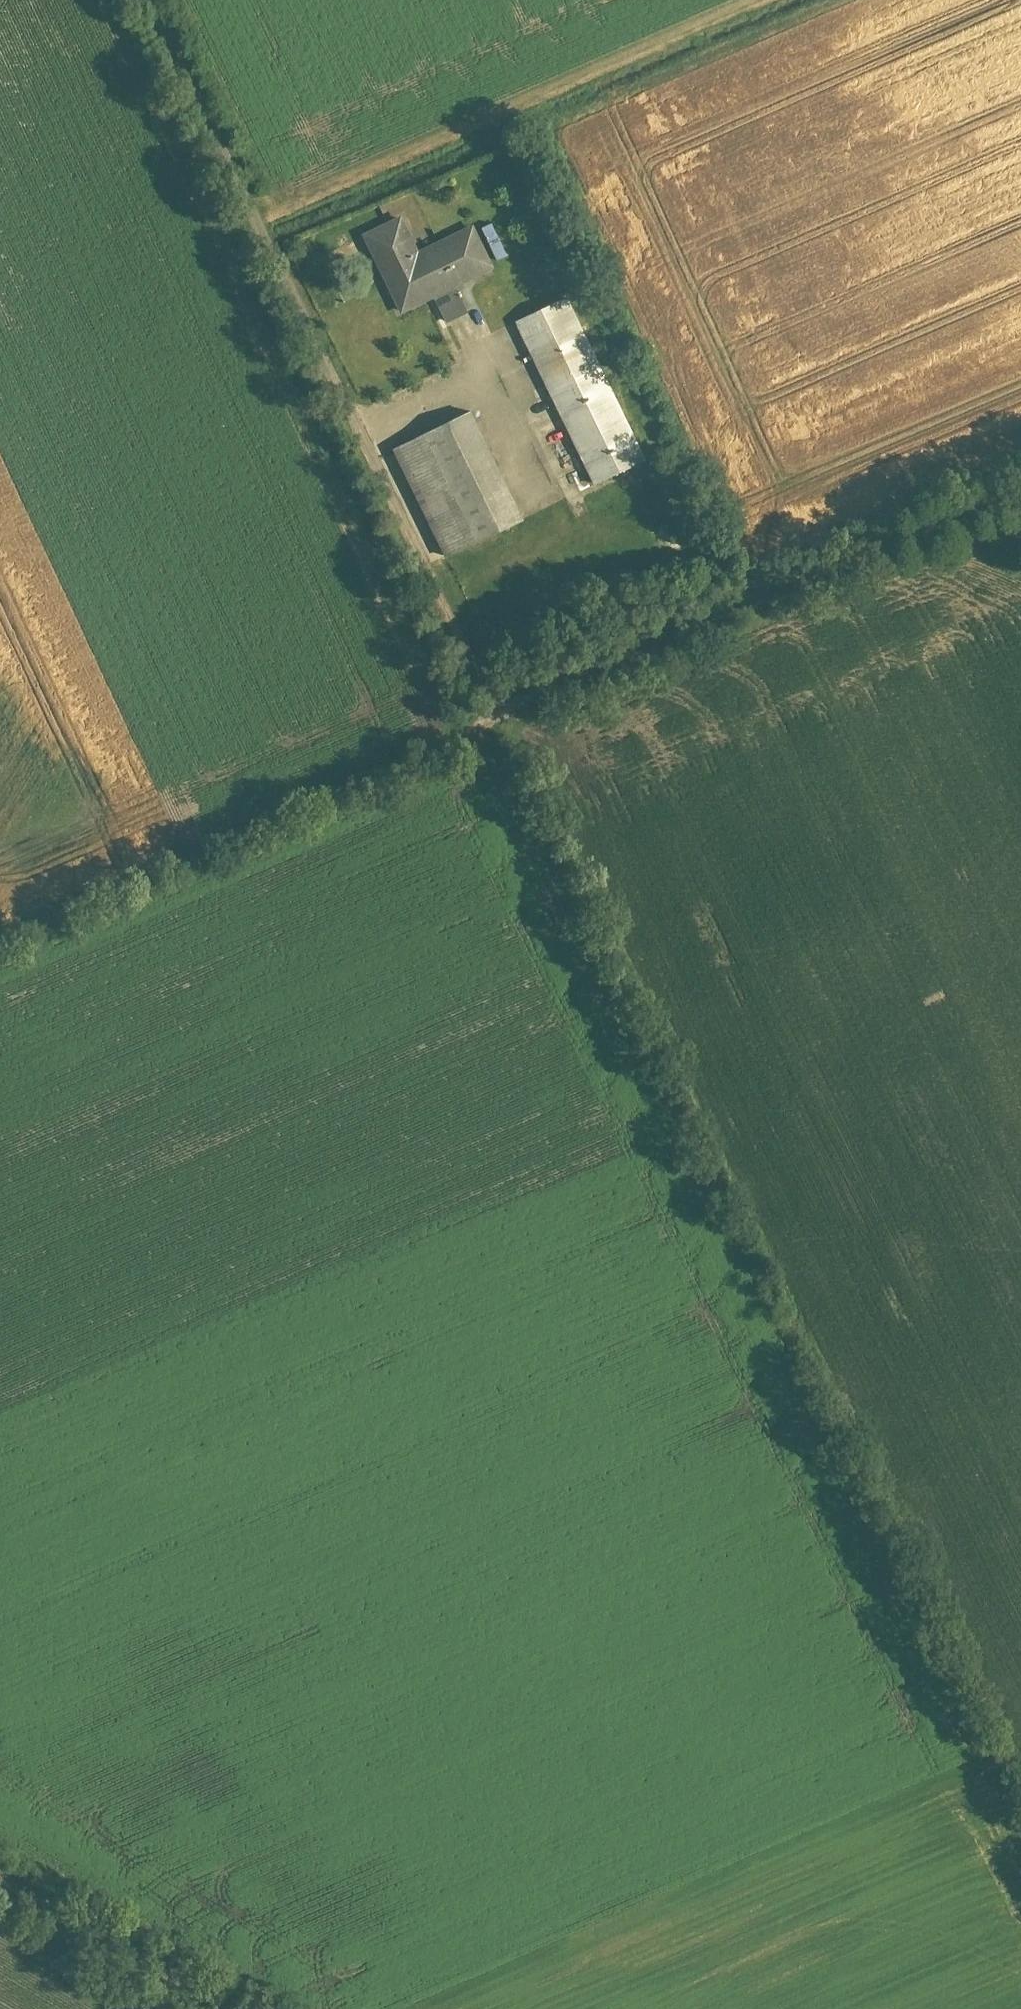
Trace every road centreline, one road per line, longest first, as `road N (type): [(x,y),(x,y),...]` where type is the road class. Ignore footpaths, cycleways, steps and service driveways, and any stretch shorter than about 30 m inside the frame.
road 1 (unclassified): [(143,0),(477,672),(503,697),(538,699),(1020,481)]
road 2 (unclassified): [(272,2008),(0,1851)]

